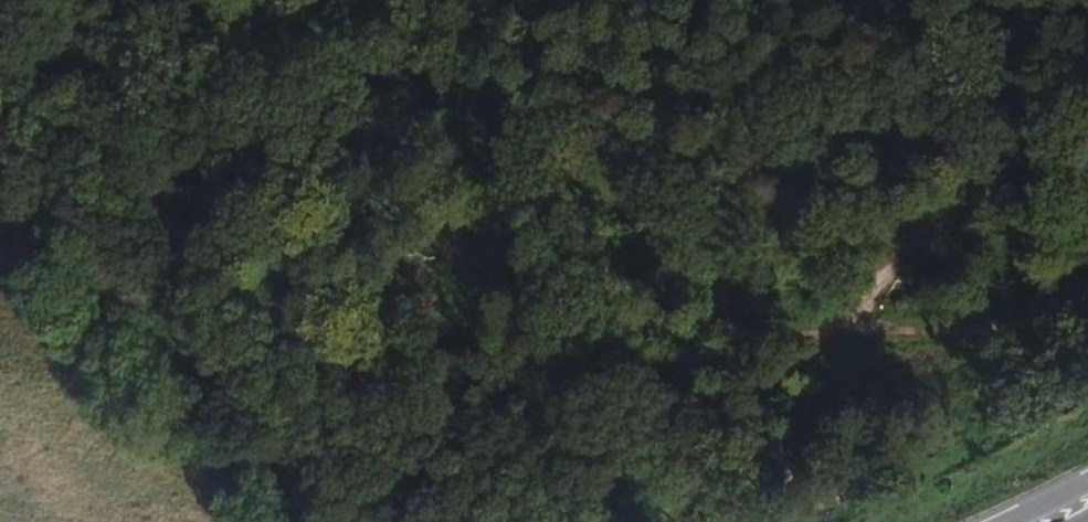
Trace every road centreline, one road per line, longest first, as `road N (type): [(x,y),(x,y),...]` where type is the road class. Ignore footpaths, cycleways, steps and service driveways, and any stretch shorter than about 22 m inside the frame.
road 1 (track): [(161,0),(600,295),(831,338),(1081,317),(1087,310)]
road 2 (track): [(1087,147),(831,338)]

